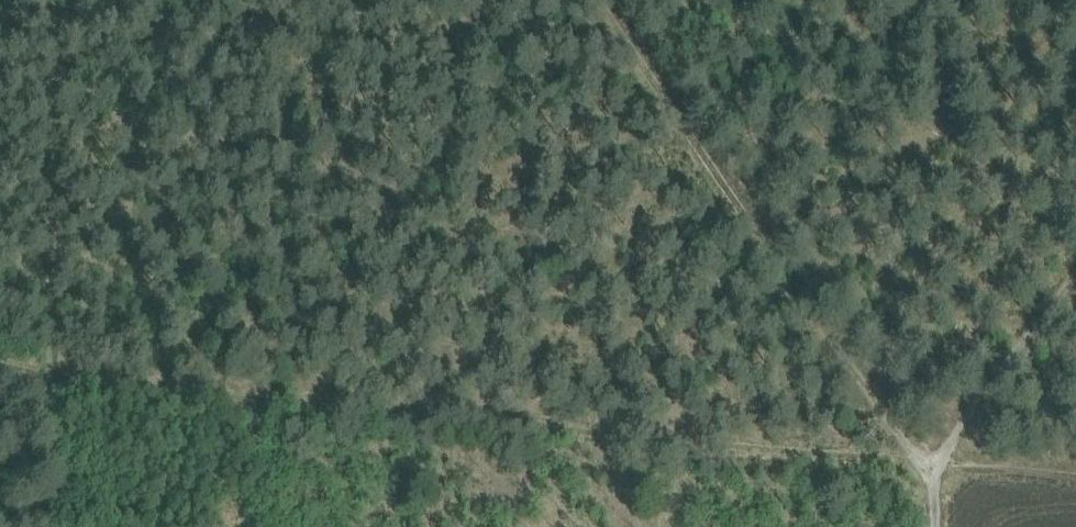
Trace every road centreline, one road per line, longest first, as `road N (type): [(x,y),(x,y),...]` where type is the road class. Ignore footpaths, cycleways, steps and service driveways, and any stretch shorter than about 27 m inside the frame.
road 1 (track): [(64,387),(916,454)]
road 2 (track): [(597,0),(916,454)]
road 3 (track): [(64,387),(56,0)]
road 4 (track): [(62,526),(64,387)]
road 5 (track): [(937,456),(1075,472)]

